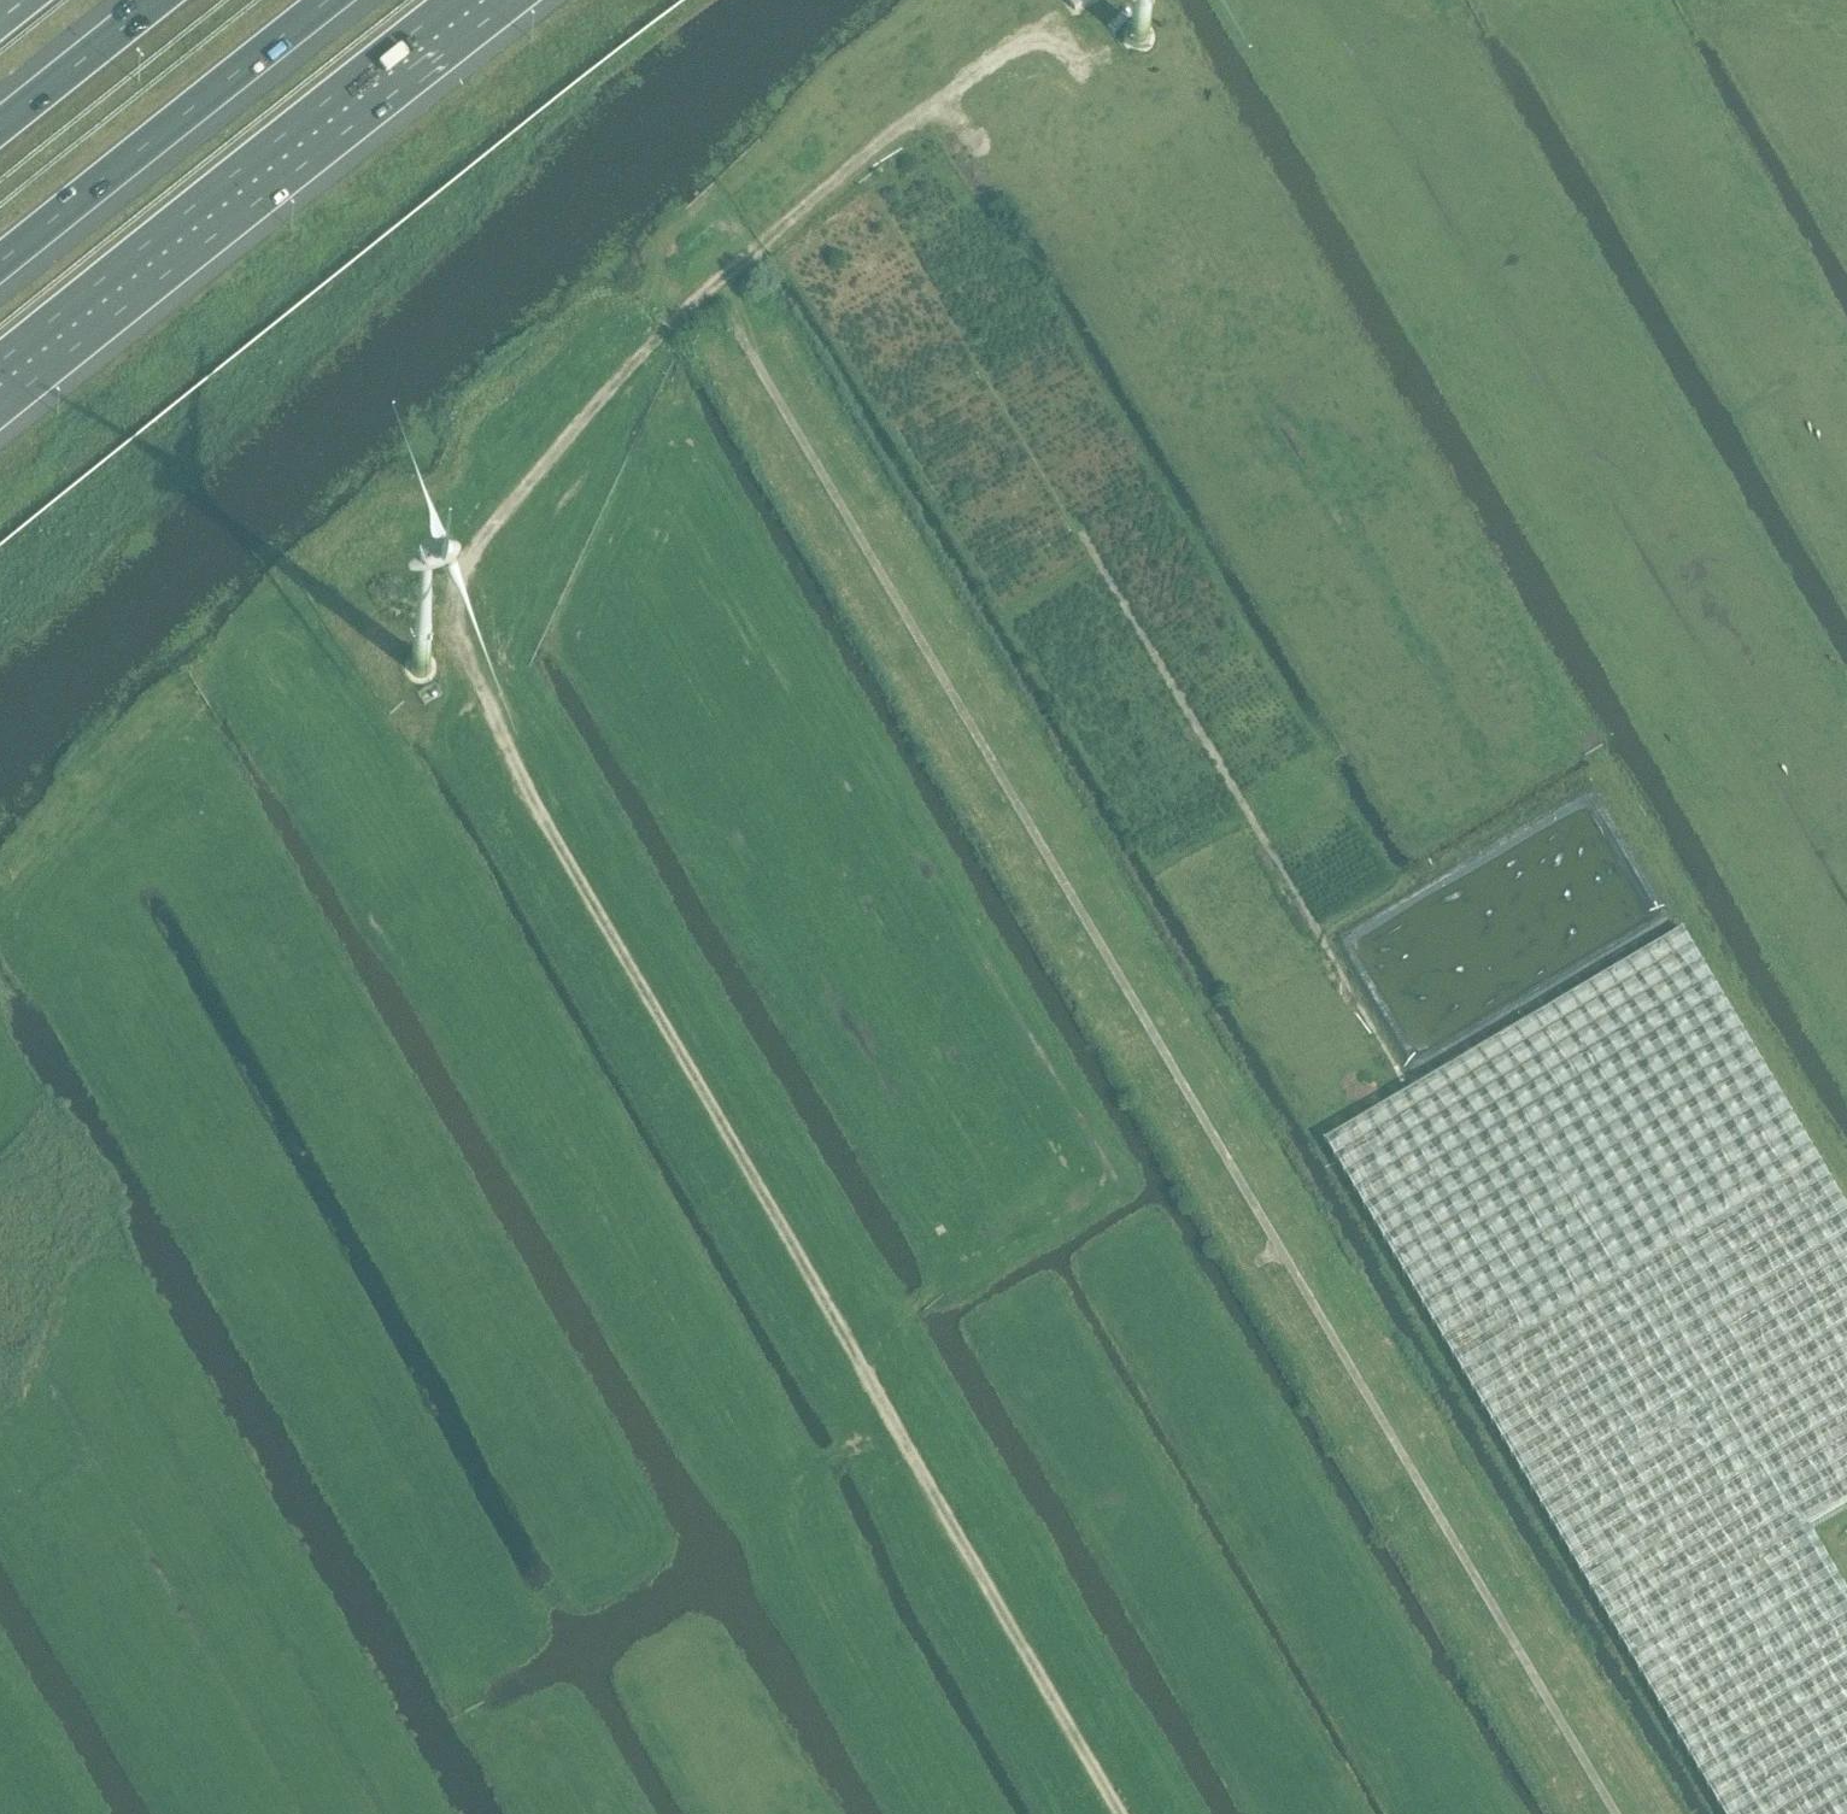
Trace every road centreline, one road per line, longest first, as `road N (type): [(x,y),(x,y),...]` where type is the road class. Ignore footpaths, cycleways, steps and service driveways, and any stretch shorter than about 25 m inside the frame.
road 1 (track): [(1046,27),(917,114),(661,333),(461,571),(451,614),(462,664),(509,759),(1120,1813)]
road 2 (motorway): [(0,362),(455,0)]
road 3 (motorway): [(0,263),(332,0)]
road 4 (motorway): [(159,0),(0,129)]

